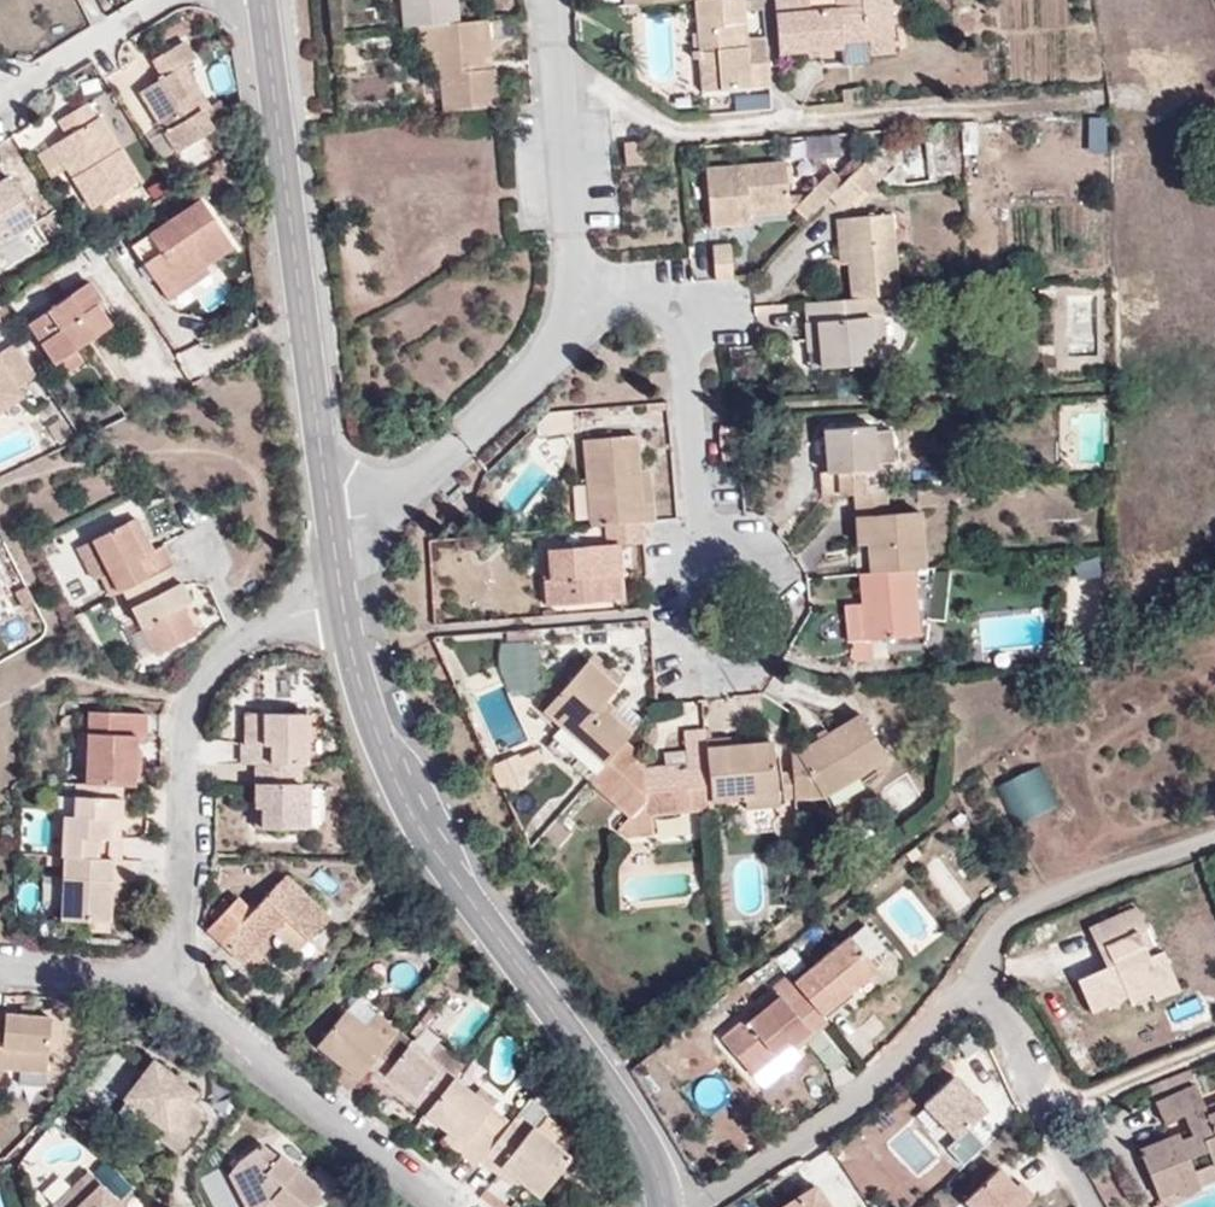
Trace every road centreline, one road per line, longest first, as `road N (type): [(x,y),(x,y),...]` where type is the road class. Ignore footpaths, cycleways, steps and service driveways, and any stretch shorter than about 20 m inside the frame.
road 1 (tertiary): [(349,598),(372,768),(446,904),(670,1186),(667,1206)]
road 2 (tertiary): [(275,0),(343,553)]
road 3 (residential): [(162,979),(189,903),(198,693),(253,631),(349,598)]
road 4 (residential): [(580,312),(678,300),(700,632)]
road 5 (residential): [(162,979),(448,1206)]
road 6 (residential): [(720,1206),(910,1083),(969,982)]
road 7 (residential): [(343,553),(580,312)]
road 8 (residential): [(580,312),(547,0)]
road 9 (residential): [(969,982),(1005,919),(1214,844)]
road 10 (residential): [(969,982),(1090,1206)]
road 11 (residential): [(0,92),(178,0)]
road 12 (residential): [(0,968),(162,979)]

